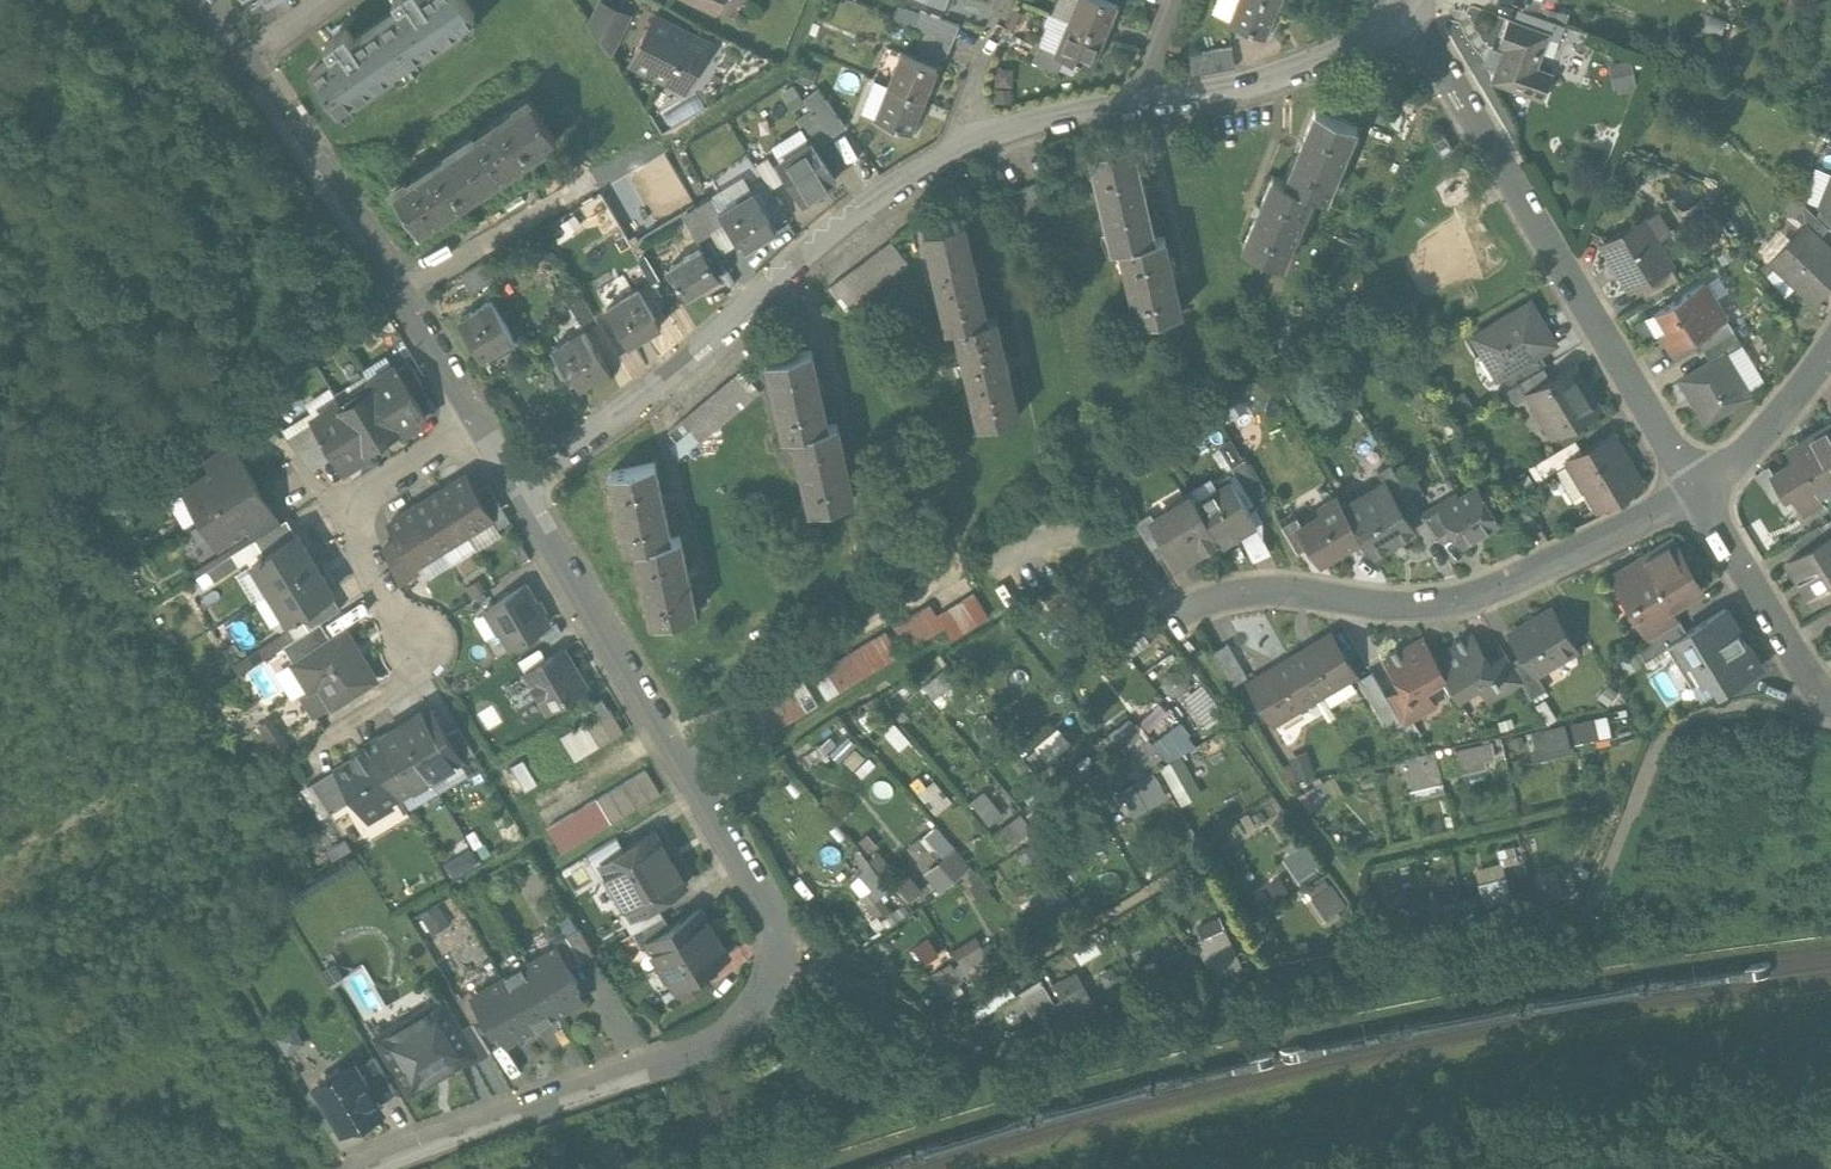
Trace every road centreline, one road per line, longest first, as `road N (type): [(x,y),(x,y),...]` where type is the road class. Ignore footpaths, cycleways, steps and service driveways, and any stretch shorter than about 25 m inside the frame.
road 1 (residential): [(515,483),(750,872),(779,924),(784,958),(755,1014),(708,1045),(360,1168)]
road 2 (residential): [(1700,496),(1404,13)]
road 3 (residential): [(1173,612),(1232,590),(1403,608),(1485,598),(1700,496)]
road 4 (residential): [(956,147),(697,359),(515,483)]
road 5 (residential): [(246,58),(479,424)]
road 6 (track): [(1394,958),(1173,612)]
road 7 (residential): [(1404,13),(1380,32),(1274,77),(1140,92)]
road 8 (residential): [(1830,713),(1700,496)]
road 9 (track): [(958,571),(1090,546),(1121,552),(1173,612)]
road 10 (residential): [(1700,496),(1830,353)]
road 11 (residential): [(1140,92),(1054,110),(956,147)]
road 12 (residential): [(339,507),(479,424)]
road 13 (residential): [(956,147),(1012,0)]
road 14 (residential): [(339,507),(412,643)]
road 15 (track): [(704,793),(824,718)]

